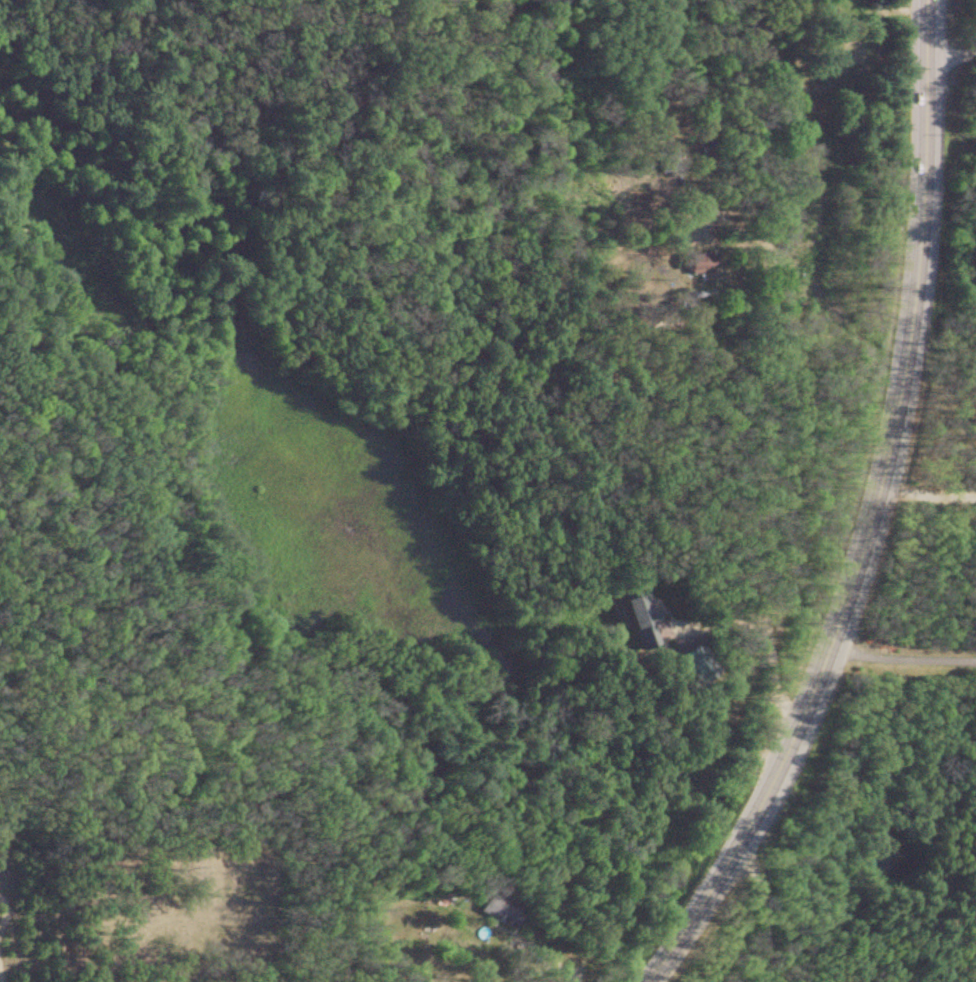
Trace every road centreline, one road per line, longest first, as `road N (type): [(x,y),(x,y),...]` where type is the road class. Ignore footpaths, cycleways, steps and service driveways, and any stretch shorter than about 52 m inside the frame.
road 1 (primary): [(645,981),(674,947),(788,735),(869,483),(908,255),(916,0)]

